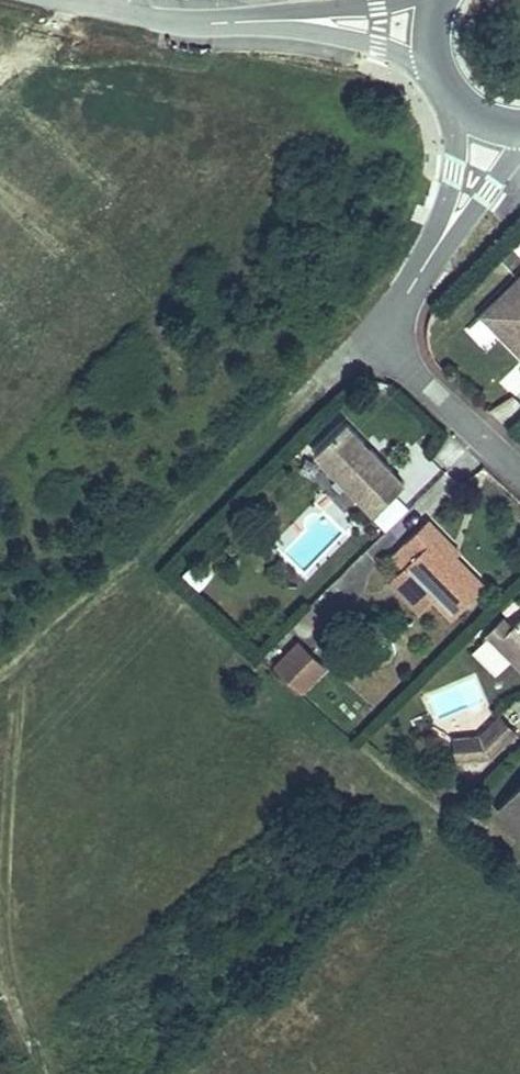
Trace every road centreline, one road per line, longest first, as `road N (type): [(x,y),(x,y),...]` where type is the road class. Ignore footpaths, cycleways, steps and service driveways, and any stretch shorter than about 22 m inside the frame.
road 1 (track): [(375,326),(132,566),(33,644),(16,675),(2,904),(11,979),(53,1073)]
road 2 (unclassified): [(450,69),(369,66),(71,0)]
road 3 (unclassified): [(500,127),(493,156),(448,236),(375,326)]
road 4 (residential): [(375,326),(519,460)]

